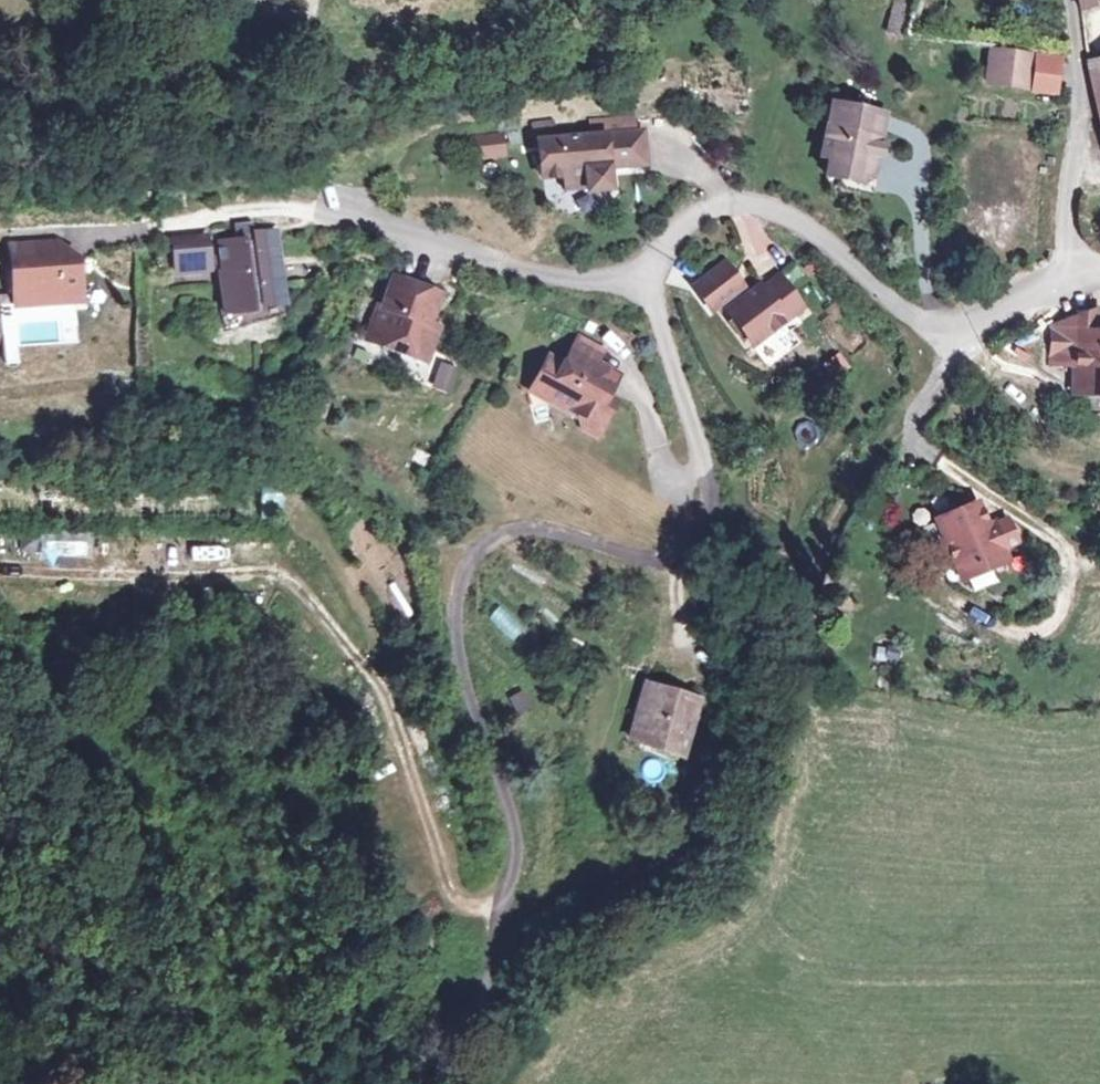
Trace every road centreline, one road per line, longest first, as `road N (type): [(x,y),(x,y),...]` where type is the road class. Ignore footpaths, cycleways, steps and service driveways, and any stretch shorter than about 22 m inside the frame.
road 1 (track): [(290,499),(366,610),(437,874),(461,905),(493,919),(519,851),(468,683),(456,601),(466,573),(481,550),(521,531),(646,561),(695,550),(714,499),(707,466)]
road 2 (residential): [(1061,278),(972,326),(934,327),(887,304),(849,255),(790,216),(752,205),(723,206),(692,222),(646,286),(581,285),(323,208),(219,225),(64,236)]
road 3 (track): [(963,609),(1028,637),(1047,632),(1068,588),(1058,541),(985,500),(910,430),(972,326)]
road 4 (residential): [(1068,0),(1079,111),(1061,278)]
road 5 (track): [(421,1083),(498,943),(493,919)]
road 6 (track): [(922,163),(921,231),(934,327)]

